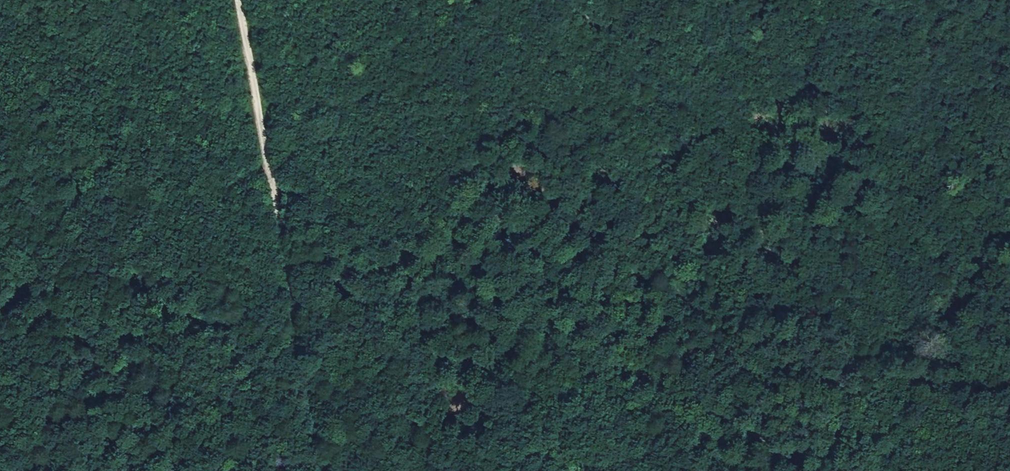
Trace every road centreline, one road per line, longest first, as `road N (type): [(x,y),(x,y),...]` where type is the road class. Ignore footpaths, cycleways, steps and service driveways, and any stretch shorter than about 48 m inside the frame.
road 1 (track): [(234,0),(315,470)]

